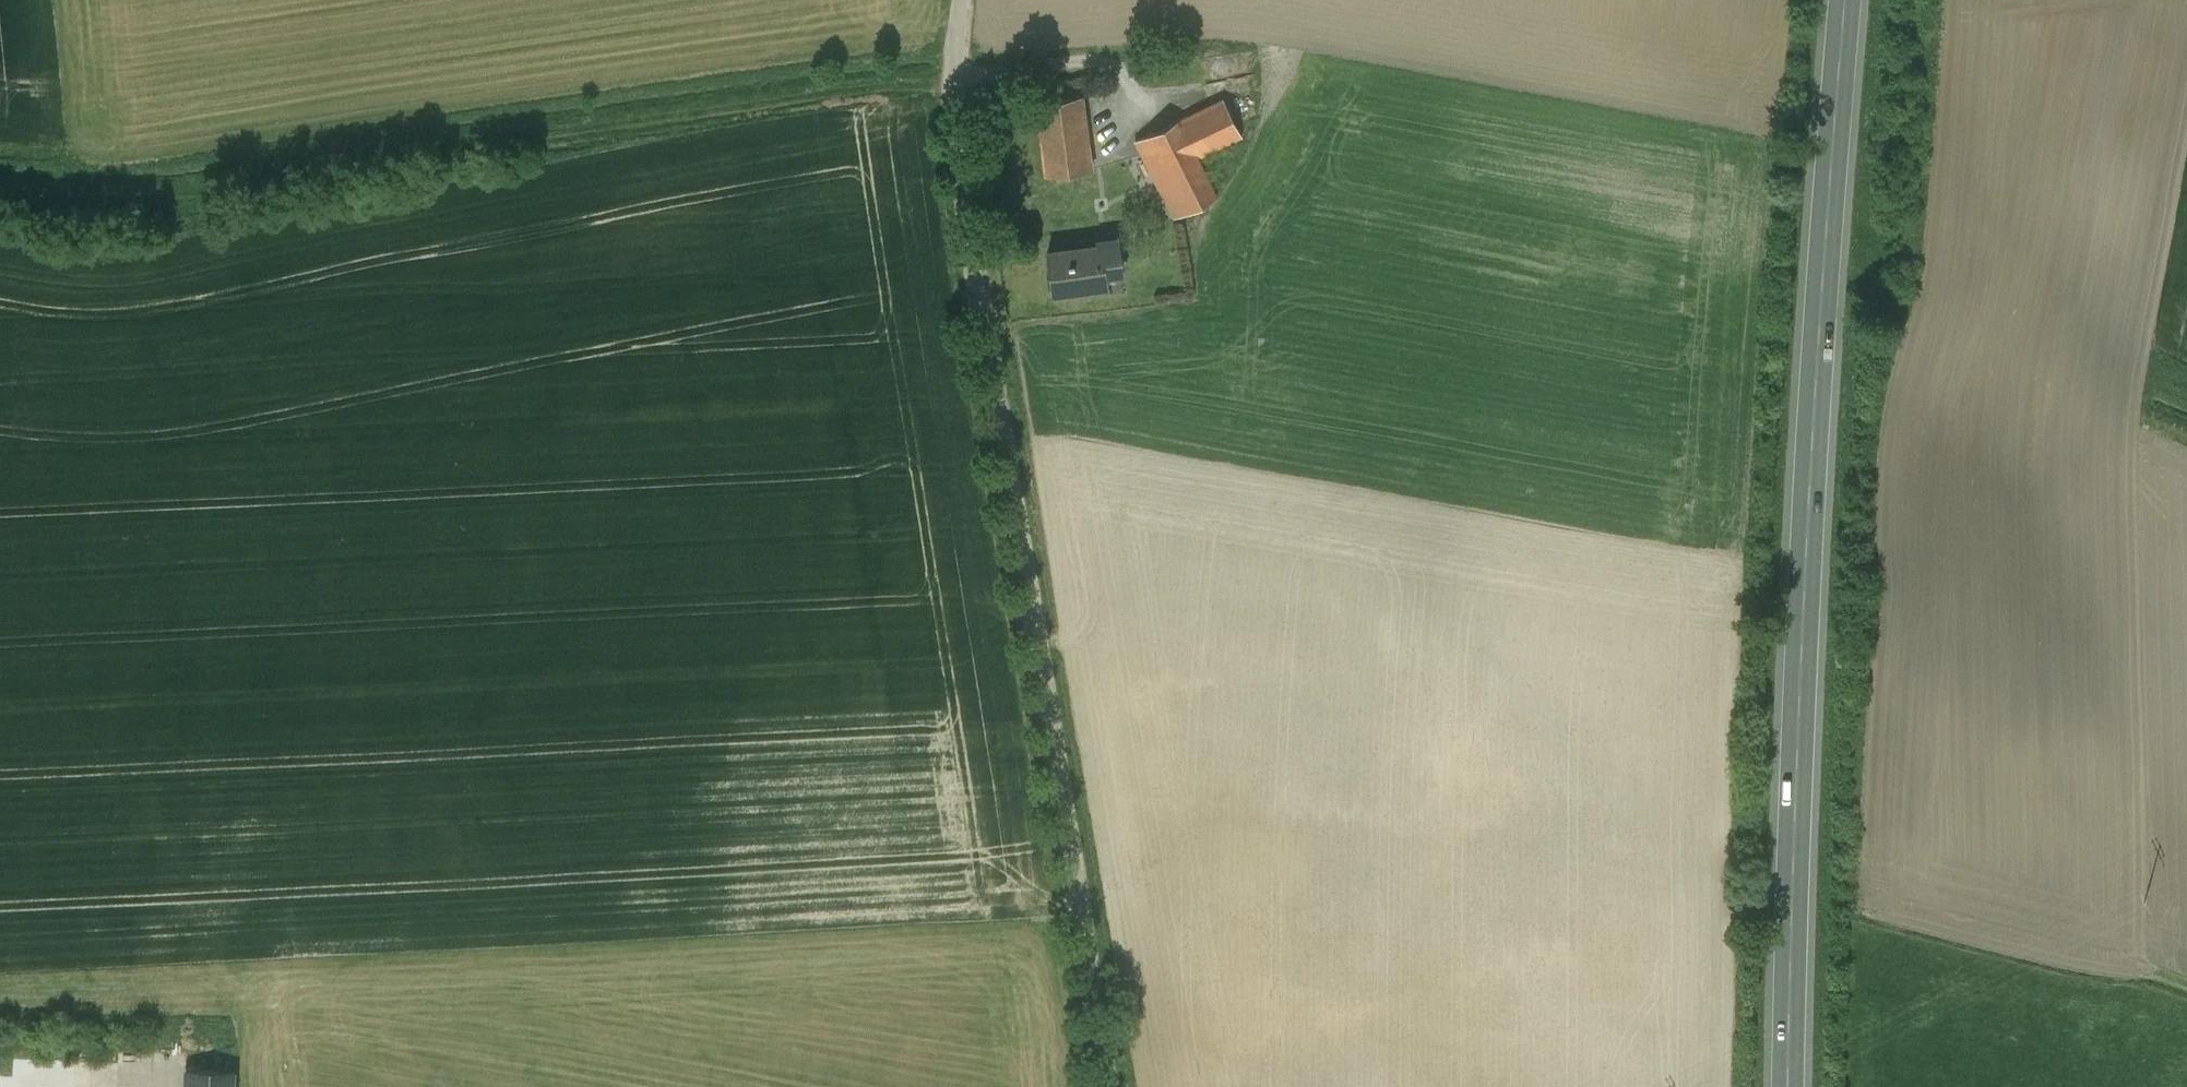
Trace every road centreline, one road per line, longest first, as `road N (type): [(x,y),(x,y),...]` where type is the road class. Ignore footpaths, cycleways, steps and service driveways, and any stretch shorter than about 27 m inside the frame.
road 1 (unclassified): [(1107,1086),(971,218),(959,121),(963,0)]
road 2 (primary): [(1846,0),(1803,615),(1788,1086)]
road 3 (track): [(0,200),(183,205),(361,163),(959,81)]

